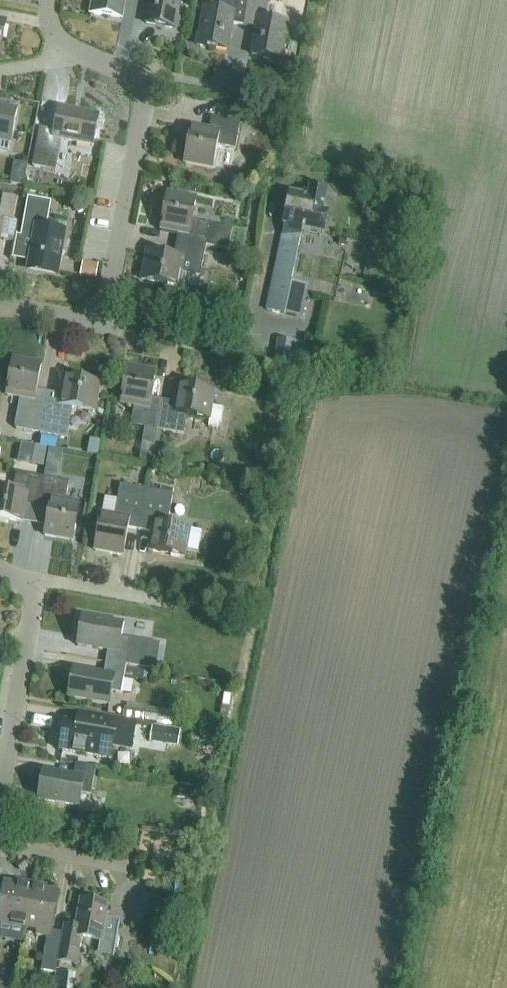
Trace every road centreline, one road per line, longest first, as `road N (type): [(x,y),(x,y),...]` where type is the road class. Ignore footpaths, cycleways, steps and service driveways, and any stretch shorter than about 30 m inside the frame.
road 1 (residential): [(104,329),(148,78)]
road 2 (residential): [(0,800),(36,587)]
road 3 (residential): [(262,328),(258,355),(104,329)]
road 4 (residential): [(148,78),(109,70),(61,41),(55,0)]
road 5 (residential): [(36,587),(171,603)]
road 6 (residential): [(128,866),(0,843)]
road 7 (residential): [(268,98),(148,78)]

